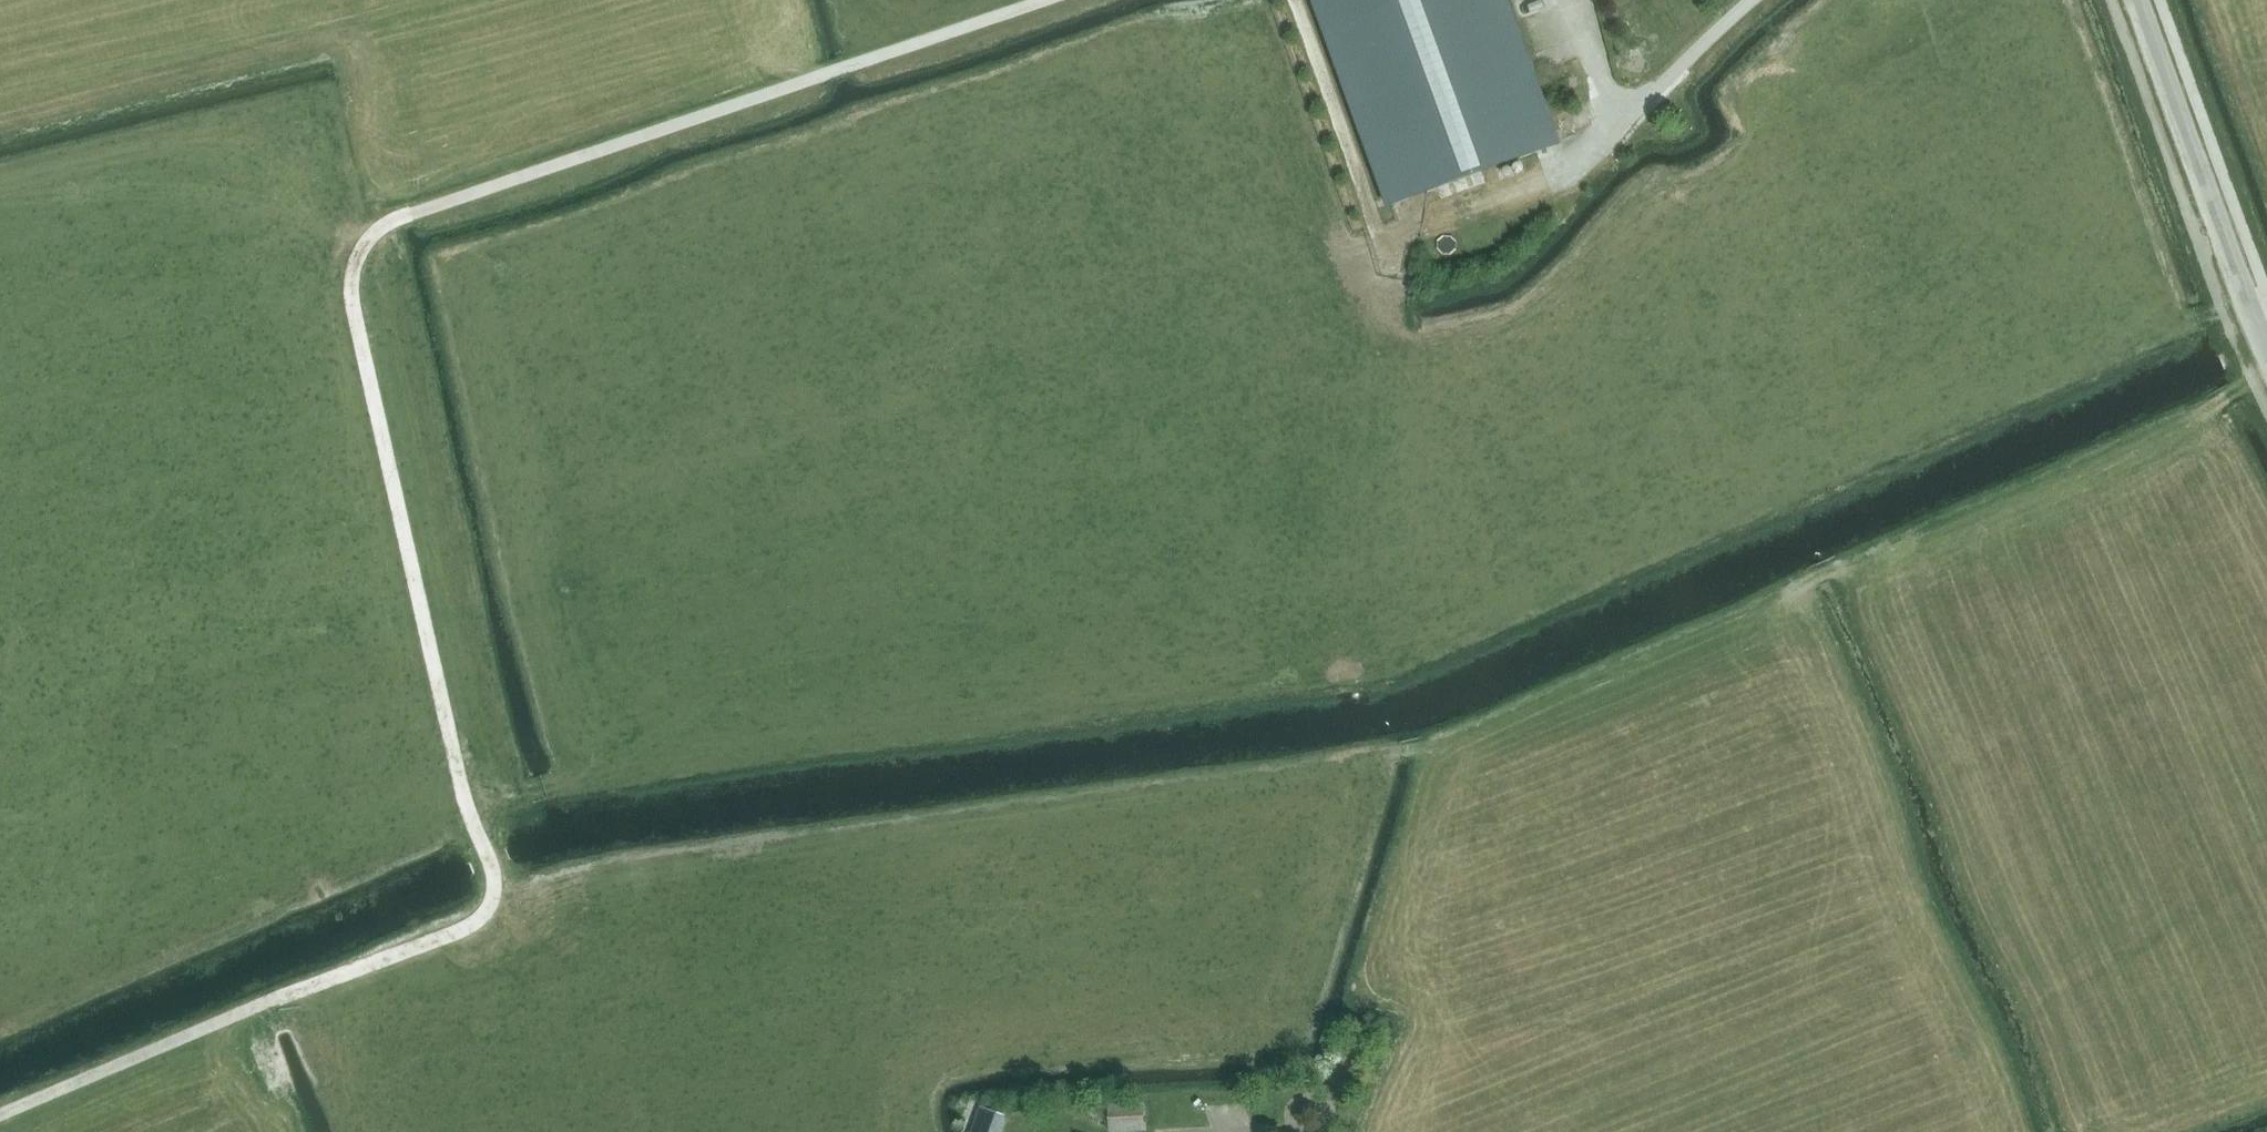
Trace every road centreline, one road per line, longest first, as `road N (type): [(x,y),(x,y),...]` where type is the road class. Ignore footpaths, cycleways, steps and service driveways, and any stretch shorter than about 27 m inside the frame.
road 1 (tertiary): [(2266,348),(2139,0)]
road 2 (unclassified): [(0,1124),(264,999)]

